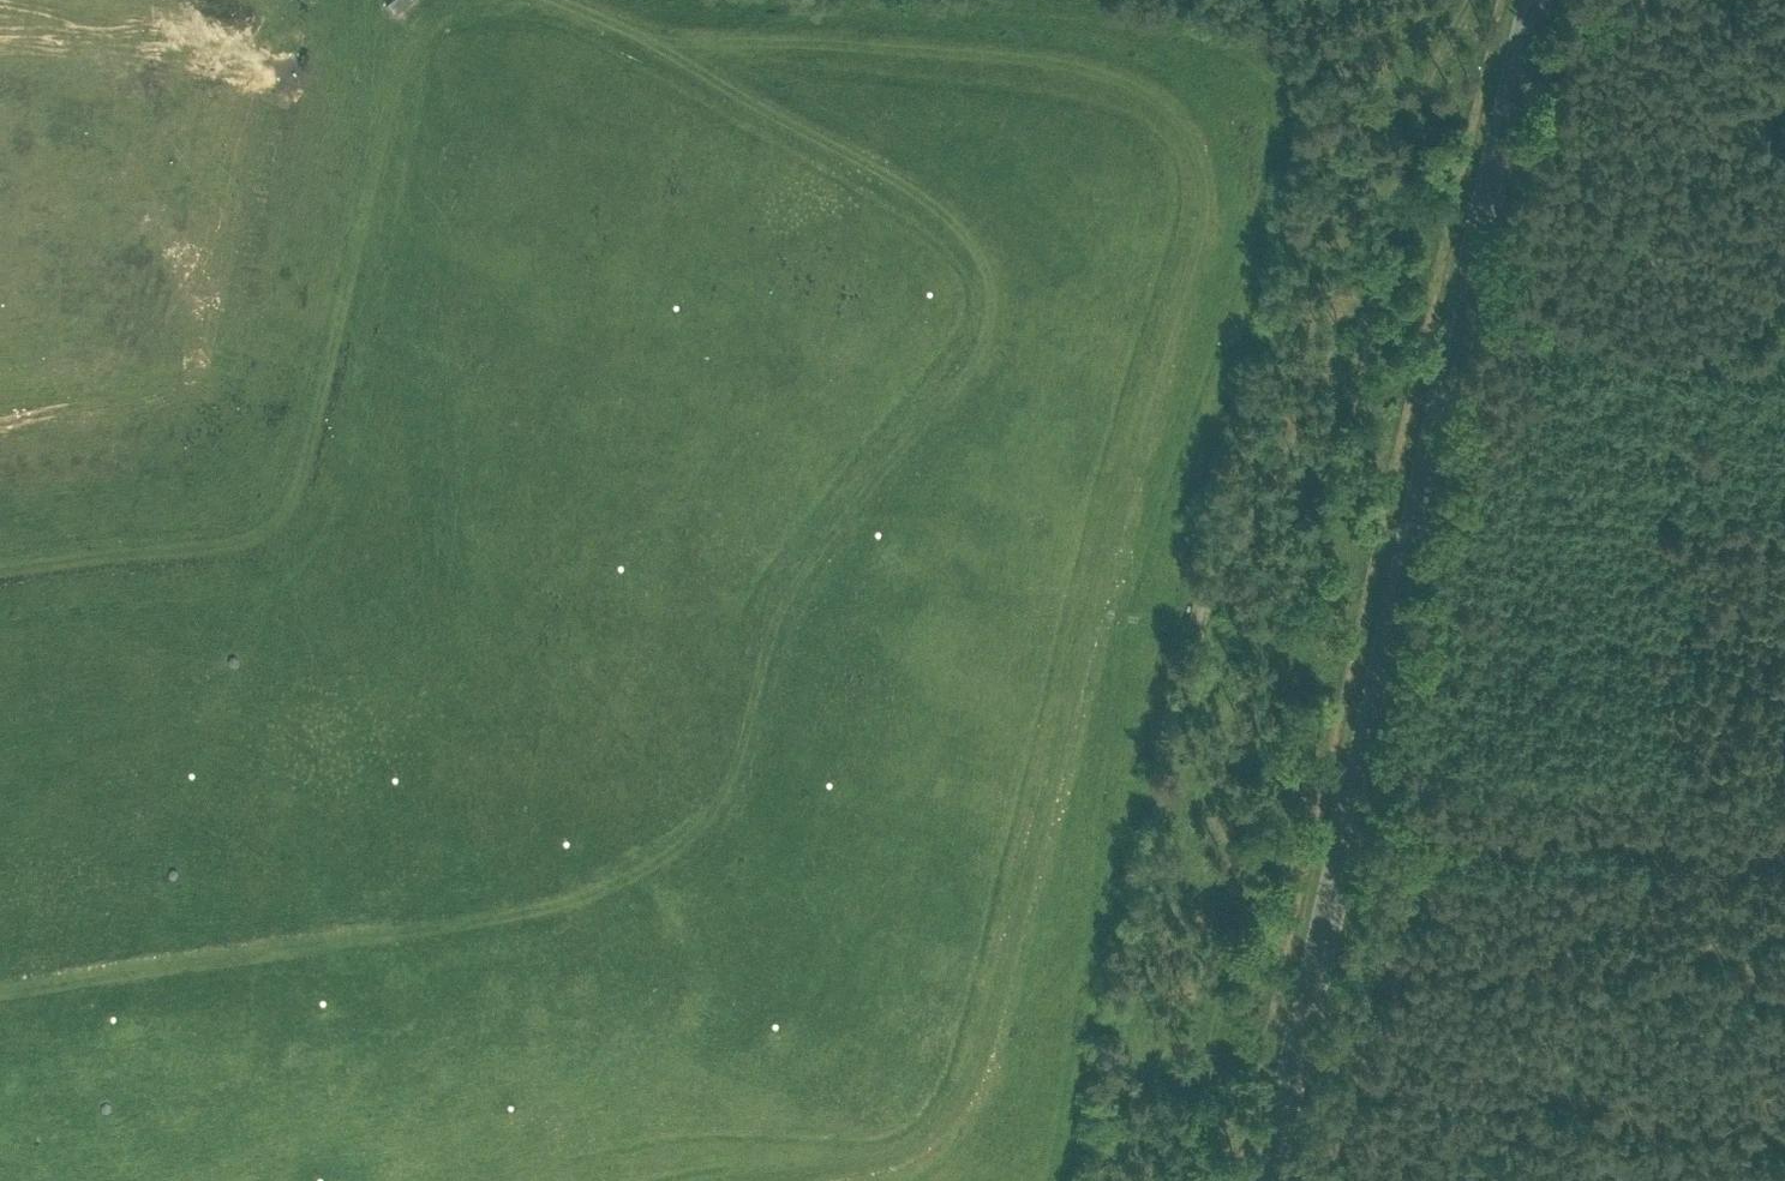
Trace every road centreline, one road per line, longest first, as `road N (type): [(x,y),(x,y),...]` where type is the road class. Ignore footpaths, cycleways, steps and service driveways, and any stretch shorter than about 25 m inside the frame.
road 1 (tertiary): [(1534,0),(1454,368),(1257,1180)]

